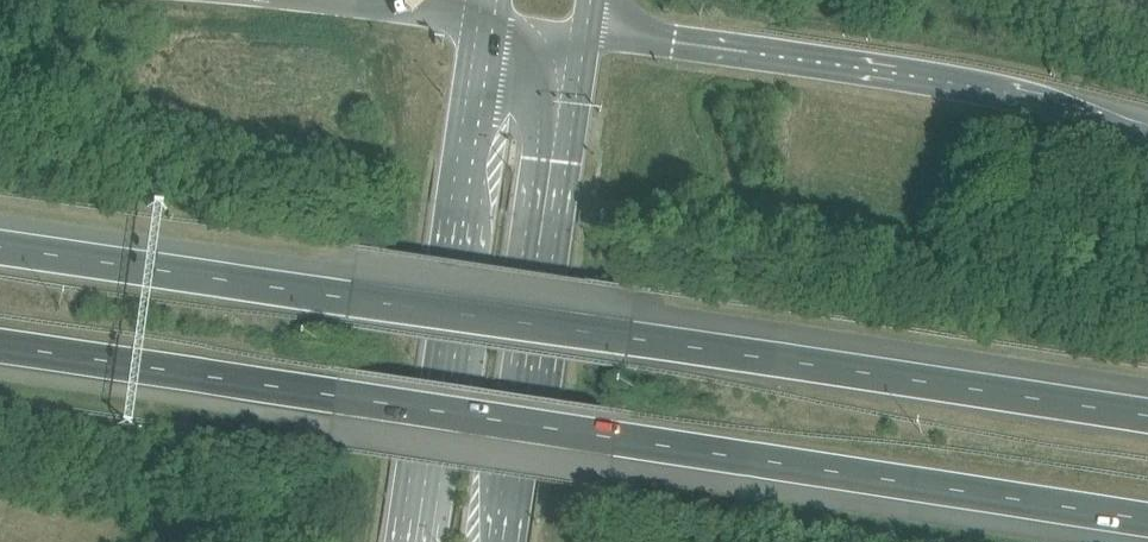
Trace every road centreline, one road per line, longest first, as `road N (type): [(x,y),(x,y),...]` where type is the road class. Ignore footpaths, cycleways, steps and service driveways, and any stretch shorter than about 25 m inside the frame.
road 1 (motorway): [(0,346),(1147,520)]
road 2 (motorway): [(1147,419),(0,250)]
road 3 (motorway): [(1147,135),(945,81),(587,34)]
road 4 (primary): [(481,21),(401,541)]
road 5 (primary): [(510,541),(587,34)]
road 6 (motorway): [(481,21),(322,0)]

